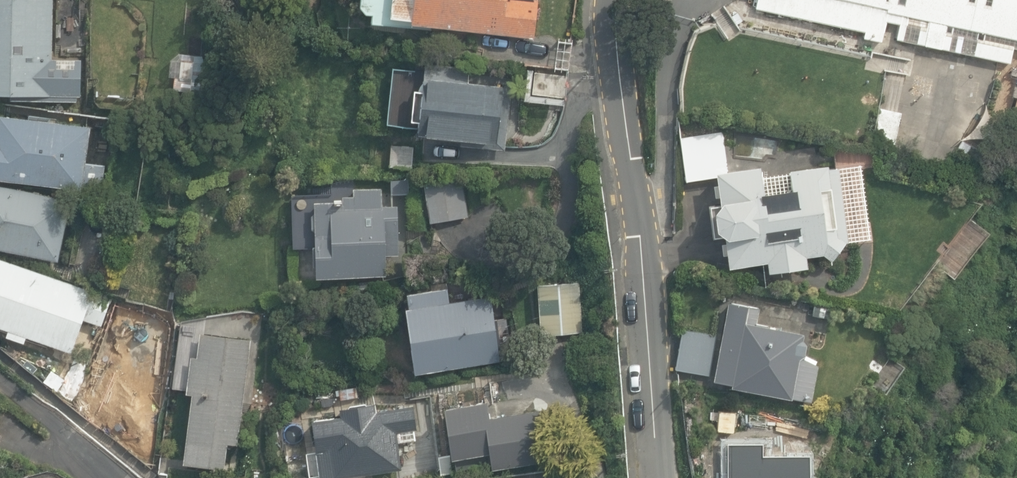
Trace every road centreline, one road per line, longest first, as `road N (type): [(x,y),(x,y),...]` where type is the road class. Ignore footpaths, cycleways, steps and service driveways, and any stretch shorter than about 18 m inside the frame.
road 1 (residential): [(612,0),(656,477)]

